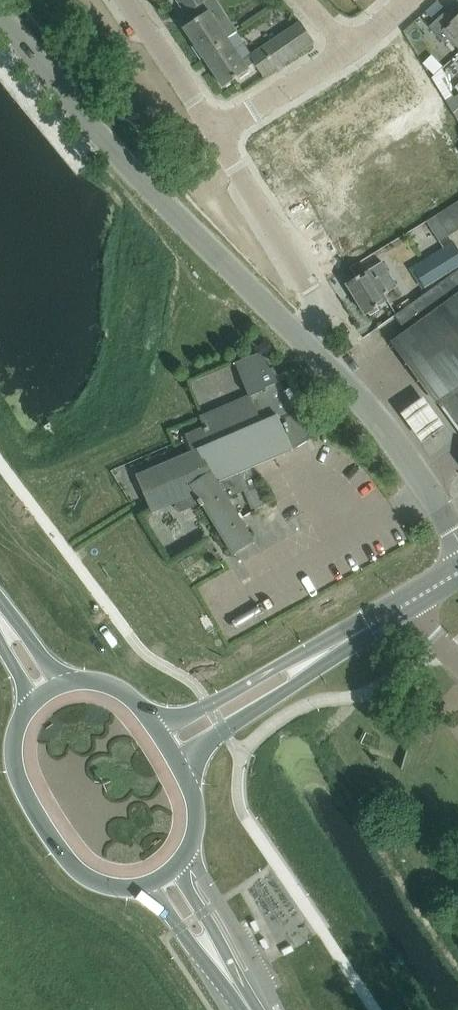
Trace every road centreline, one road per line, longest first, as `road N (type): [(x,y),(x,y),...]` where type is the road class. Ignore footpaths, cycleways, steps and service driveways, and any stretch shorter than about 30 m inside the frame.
road 1 (unclassified): [(298,338),(112,151),(0,14)]
road 2 (unclassified): [(457,540),(395,442),(298,338)]
road 3 (secondary): [(31,703),(12,756),(39,819),(81,873),(105,885),(138,887)]
road 4 (residential): [(298,338),(324,311),(214,133)]
road 5 (secondary): [(332,649),(317,646),(192,713),(151,721)]
road 6 (secondary): [(184,774),(210,741),(326,663),(332,649)]
road 7 (residential): [(214,133),(125,0)]
road 8 (residential): [(214,133),(347,51)]
road 9 (secondary): [(138,887),(164,906),(219,980),(234,984)]
road 10 (secondary): [(234,984),(235,971),(179,863)]

